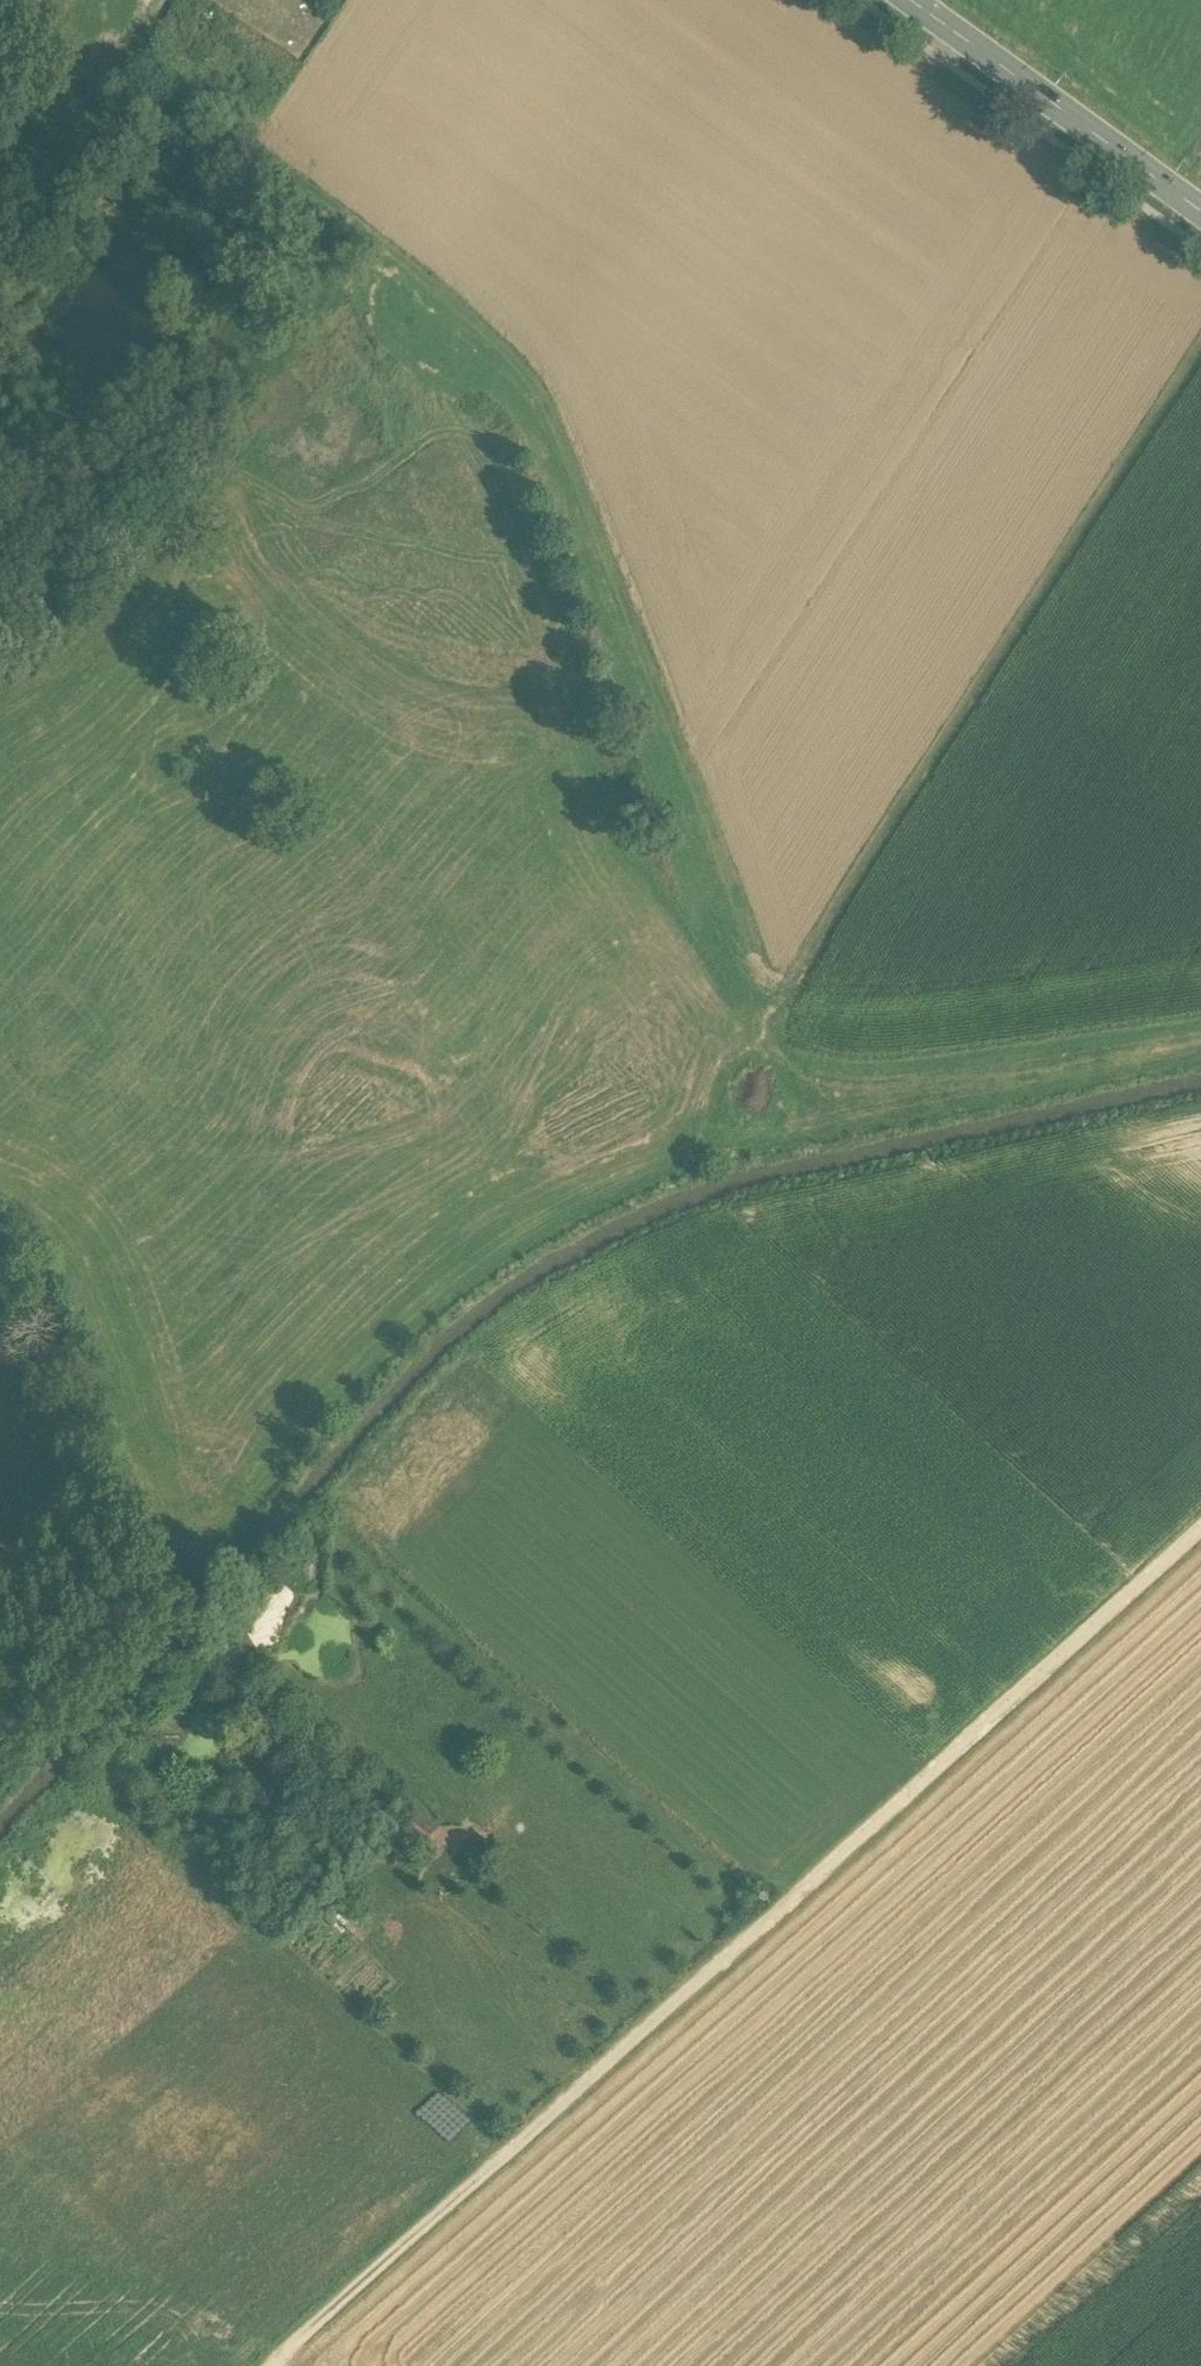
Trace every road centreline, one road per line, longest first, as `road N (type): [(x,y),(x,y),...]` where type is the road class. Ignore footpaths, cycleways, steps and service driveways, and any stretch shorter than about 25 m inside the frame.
road 1 (track): [(134,100),(546,383),(796,1003),(747,1084)]
road 2 (track): [(304,2365),(1200,1556)]
road 3 (track): [(796,1003),(1200,348)]
road 4 (primary): [(1200,214),(907,0)]

